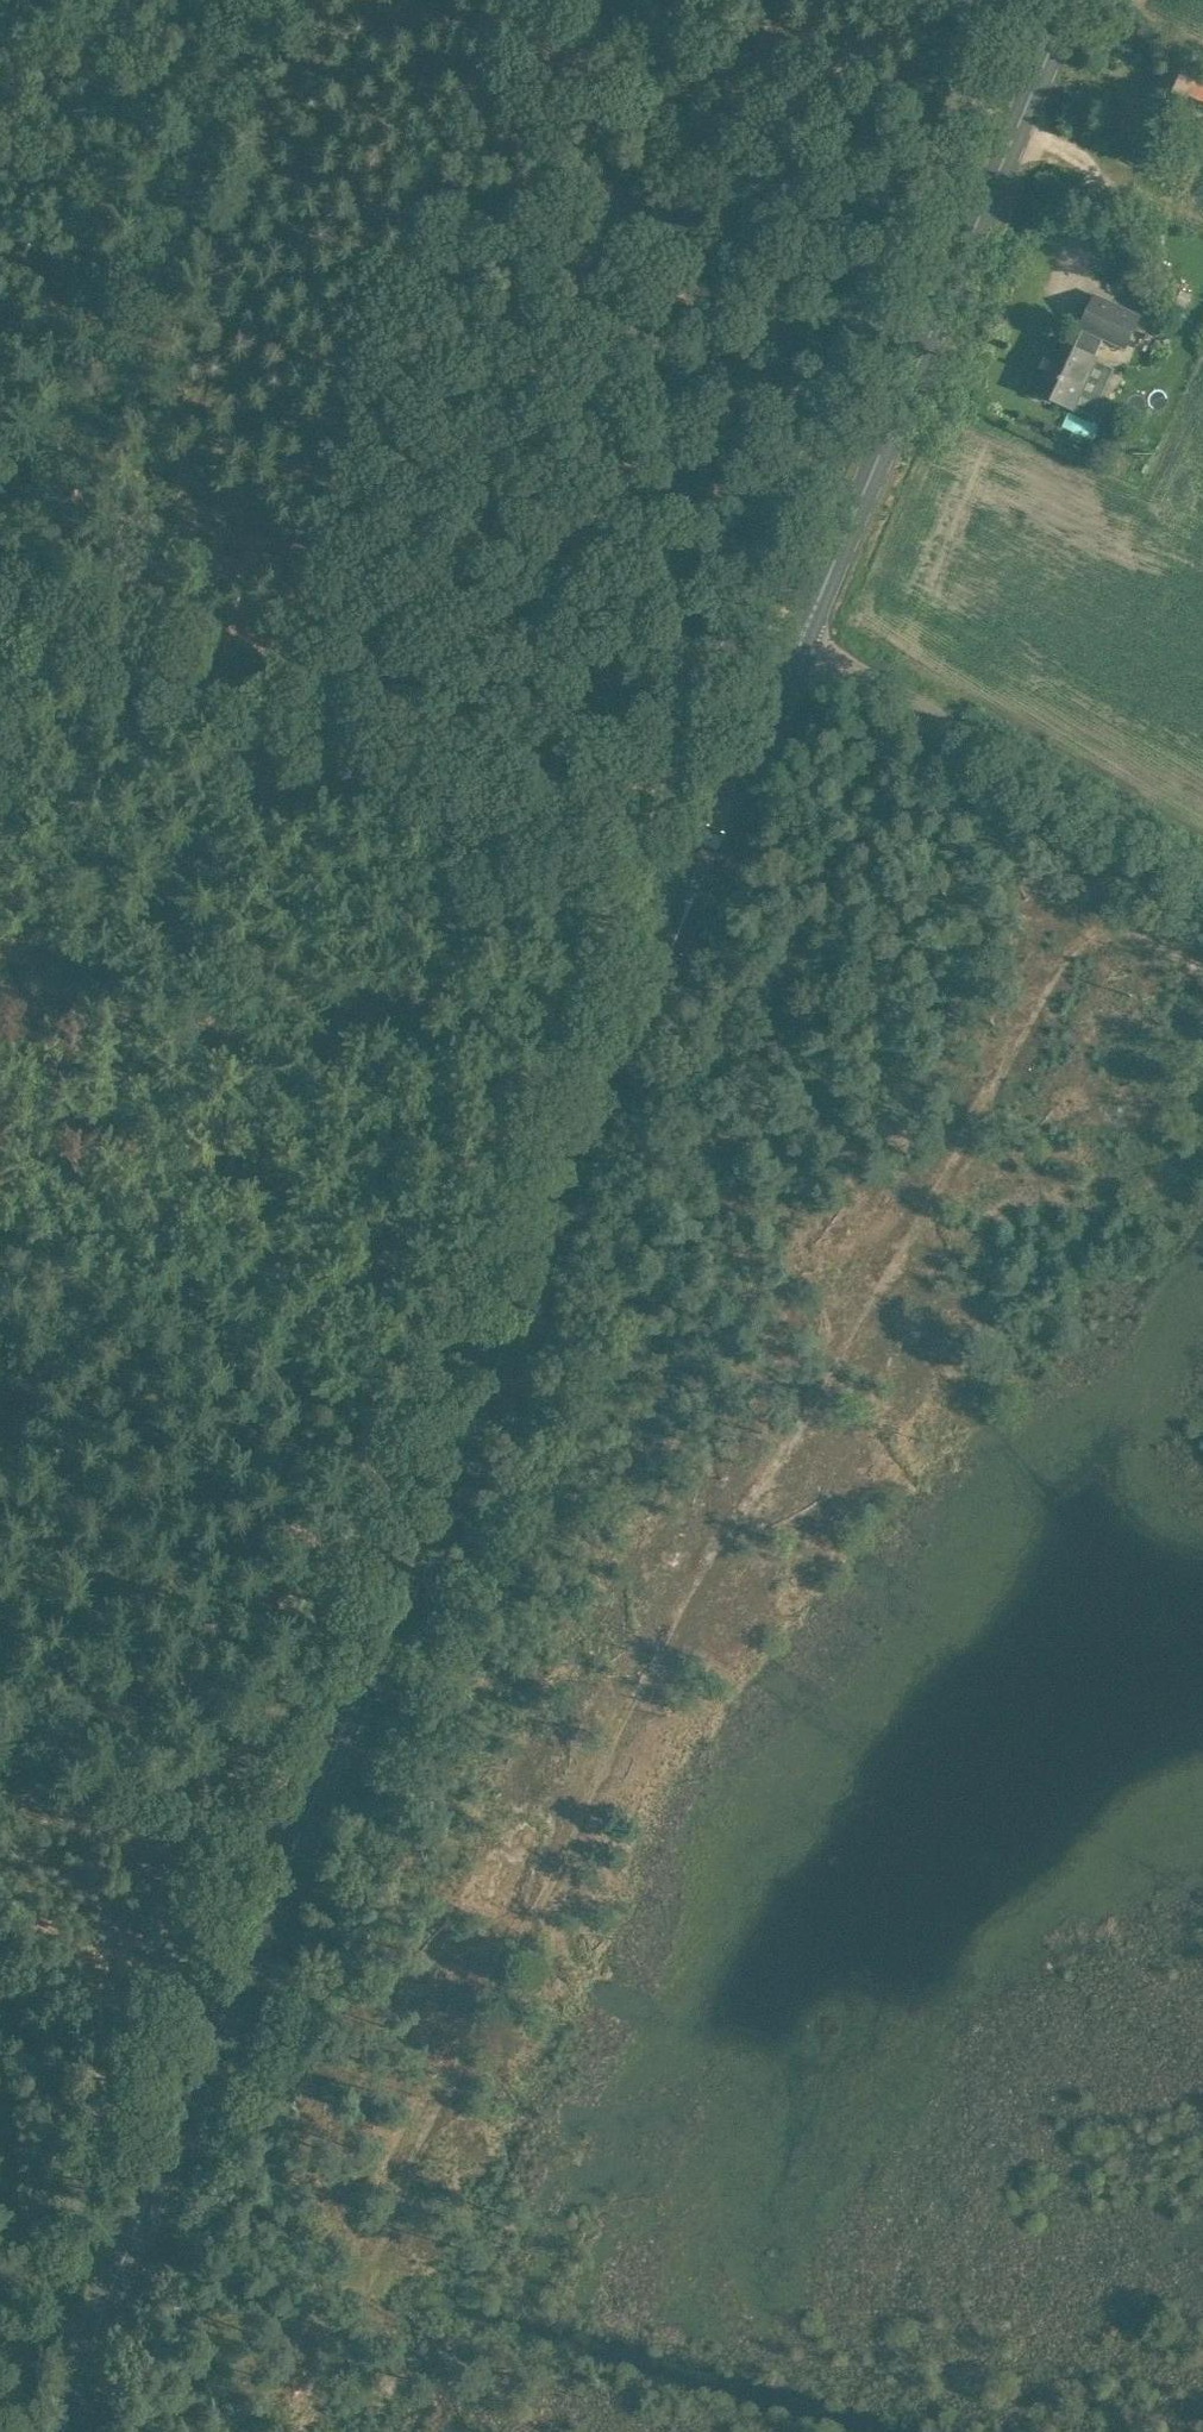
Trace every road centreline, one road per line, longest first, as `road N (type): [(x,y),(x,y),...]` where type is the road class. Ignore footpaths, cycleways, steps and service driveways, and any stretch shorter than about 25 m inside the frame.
road 1 (secondary): [(62,2431),(203,2027),(698,880)]
road 2 (secondary): [(801,637),(1070,0)]
road 3 (track): [(644,860),(1,620)]
road 4 (track): [(262,0),(1,620)]
road 5 (unclassified): [(1202,873),(801,637)]
road 6 (secondary): [(801,637),(765,680),(721,765),(700,824),(698,880)]
road 7 (secondary): [(698,880),(727,845),(749,795),(801,637)]

